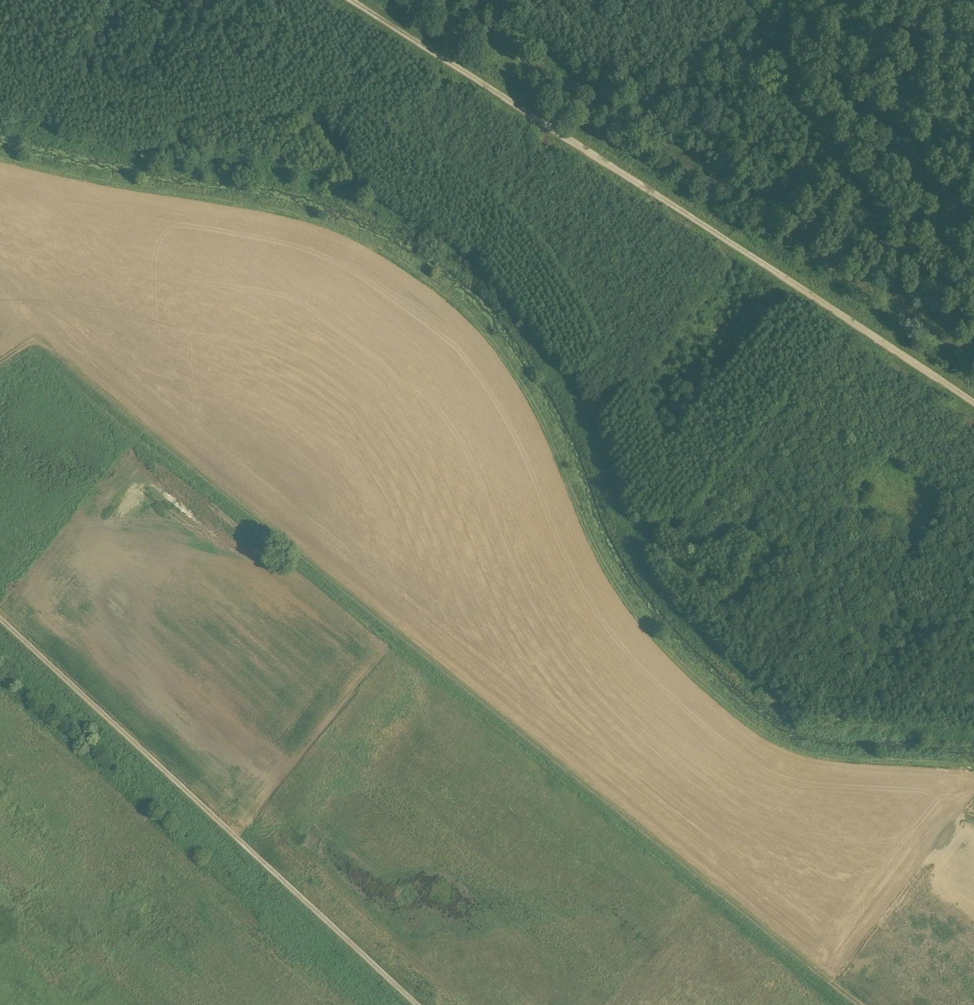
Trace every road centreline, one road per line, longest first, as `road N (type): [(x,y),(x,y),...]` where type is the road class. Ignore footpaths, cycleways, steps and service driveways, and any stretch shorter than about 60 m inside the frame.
road 1 (track): [(0,162),(331,230),(422,277),(508,360),(563,459),(613,580),(709,691),(806,757),(973,773)]
road 2 (track): [(861,1004),(40,346)]
road 3 (track): [(973,408),(352,0)]
road 4 (track): [(416,1004),(0,621)]

